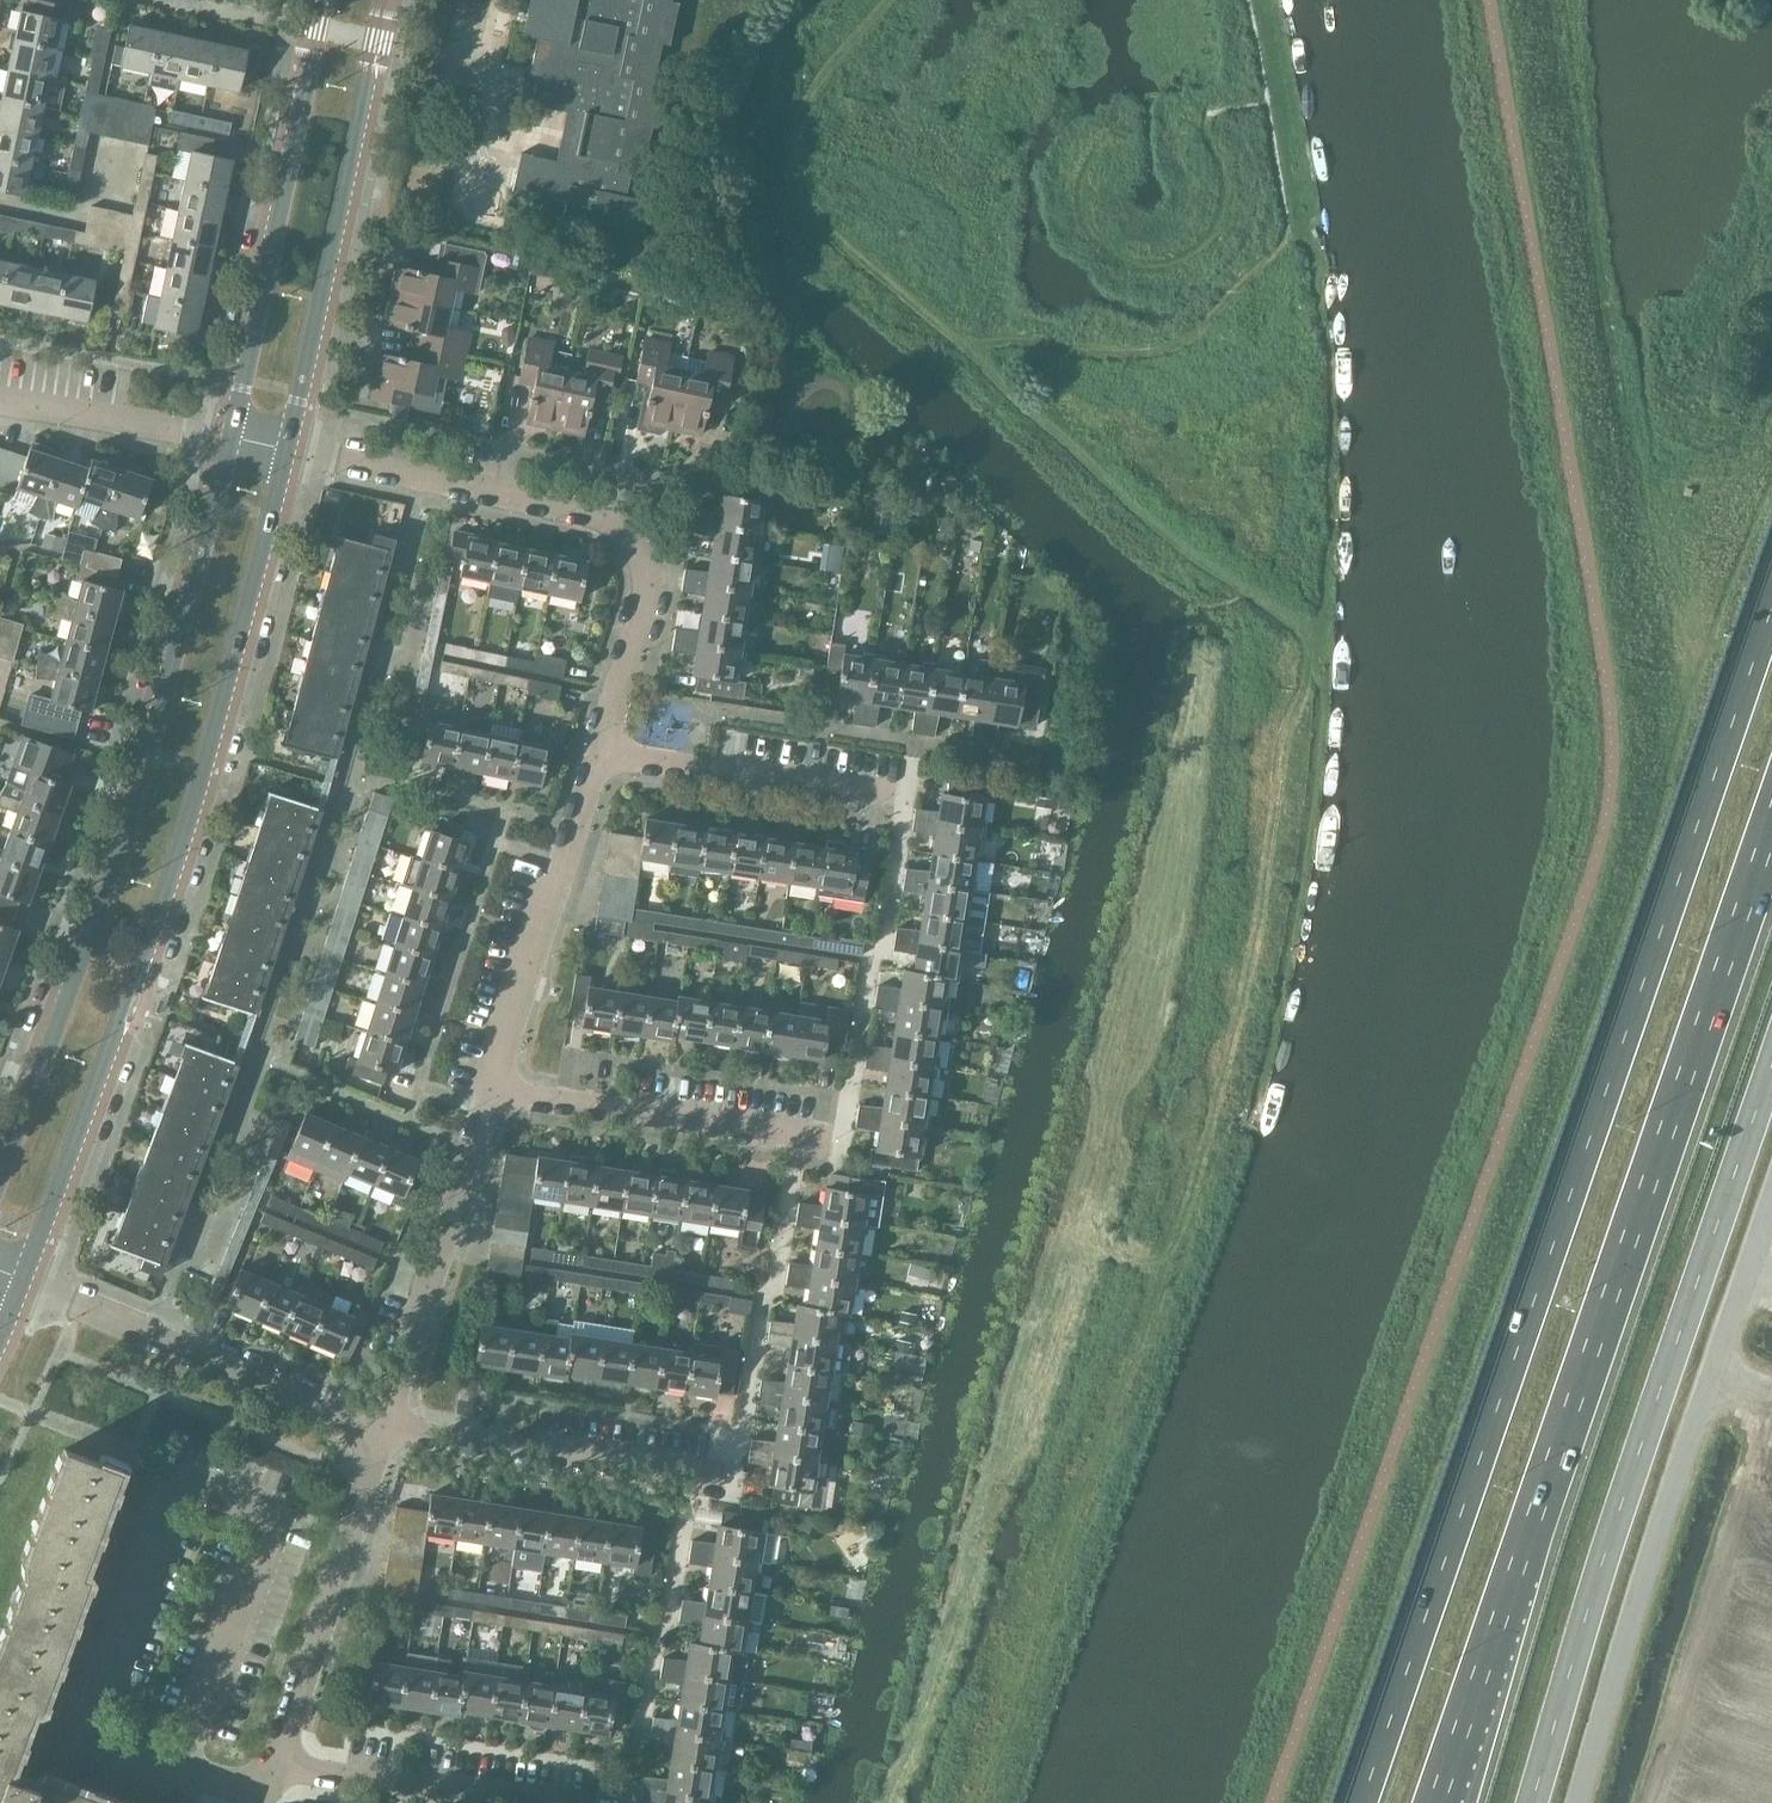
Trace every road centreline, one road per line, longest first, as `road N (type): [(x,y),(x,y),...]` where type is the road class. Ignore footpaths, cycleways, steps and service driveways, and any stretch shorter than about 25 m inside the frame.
road 1 (trunk): [(1771,618),(1364,1802)]
road 2 (track): [(890,0),(792,139),(790,181),(821,223),(970,336),(1032,336),(1103,360),(1155,354),(1197,333),(1287,245),(1246,0)]
road 3 (trunk): [(1438,1802),(1771,825)]
road 4 (tertiary): [(23,1278),(168,888),(287,452)]
road 5 (tertiary): [(230,440),(133,809),(0,1175)]
road 6 (unclassified): [(1771,1215),(1666,1518),(1580,1802)]
road 7 (residential): [(596,752),(646,589),(645,567),(622,531),(579,510),(287,452)]
road 8 (tertiary): [(287,452),(383,0)]
road 9 (tertiary): [(325,0),(230,440)]
road 10 (residential): [(383,1426),(23,1278)]
road 11 (residential): [(489,1092),(596,752)]
road 12 (residential): [(278,1762),(383,1426)]
road 13 (residential): [(383,1426),(489,1092)]
road 14 (residential): [(693,1473),(383,1426)]
road 15 (residential): [(798,1135),(489,1092)]
road 16 (residential): [(596,752),(893,793)]
road 17 (residential): [(531,1802),(278,1762)]
road 18 (residential): [(230,440),(0,397)]

